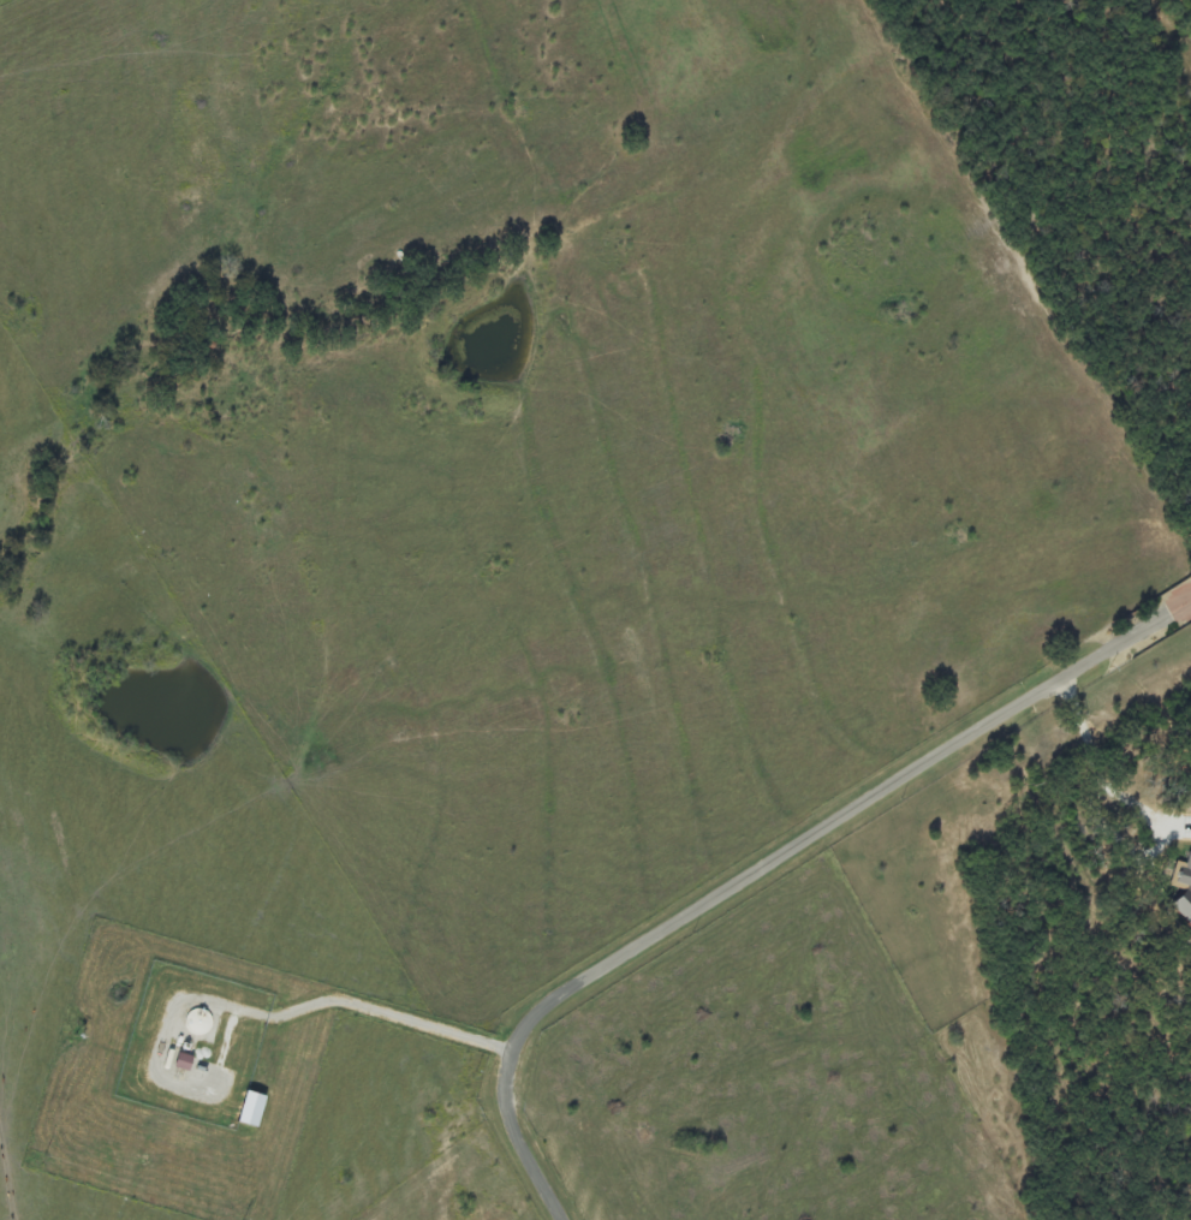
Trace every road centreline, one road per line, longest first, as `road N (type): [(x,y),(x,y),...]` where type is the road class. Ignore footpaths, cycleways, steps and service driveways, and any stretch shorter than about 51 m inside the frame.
road 1 (residential): [(567,1219),(505,1101),(502,1052),(541,1008),(596,966),(1190,599)]

